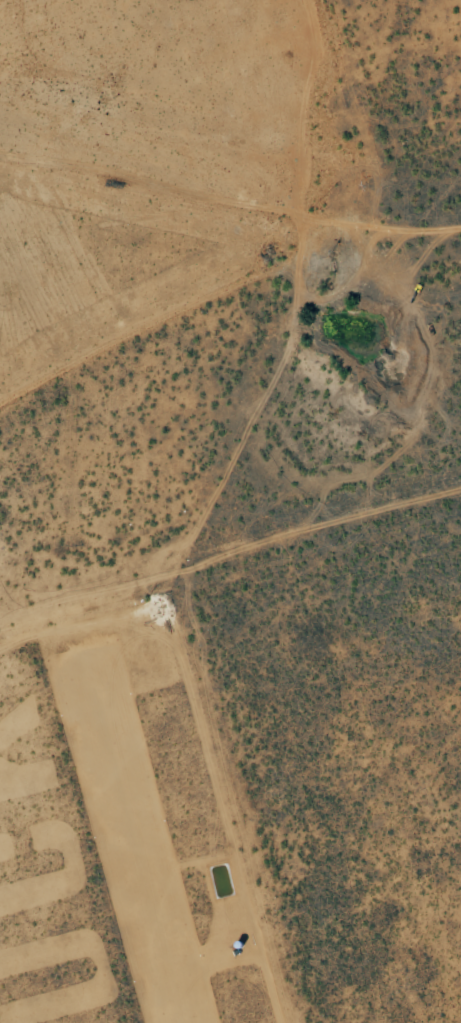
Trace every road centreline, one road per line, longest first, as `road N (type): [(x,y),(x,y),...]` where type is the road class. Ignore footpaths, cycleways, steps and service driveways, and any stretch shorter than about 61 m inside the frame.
road 1 (residential): [(0,640),(460,514)]

